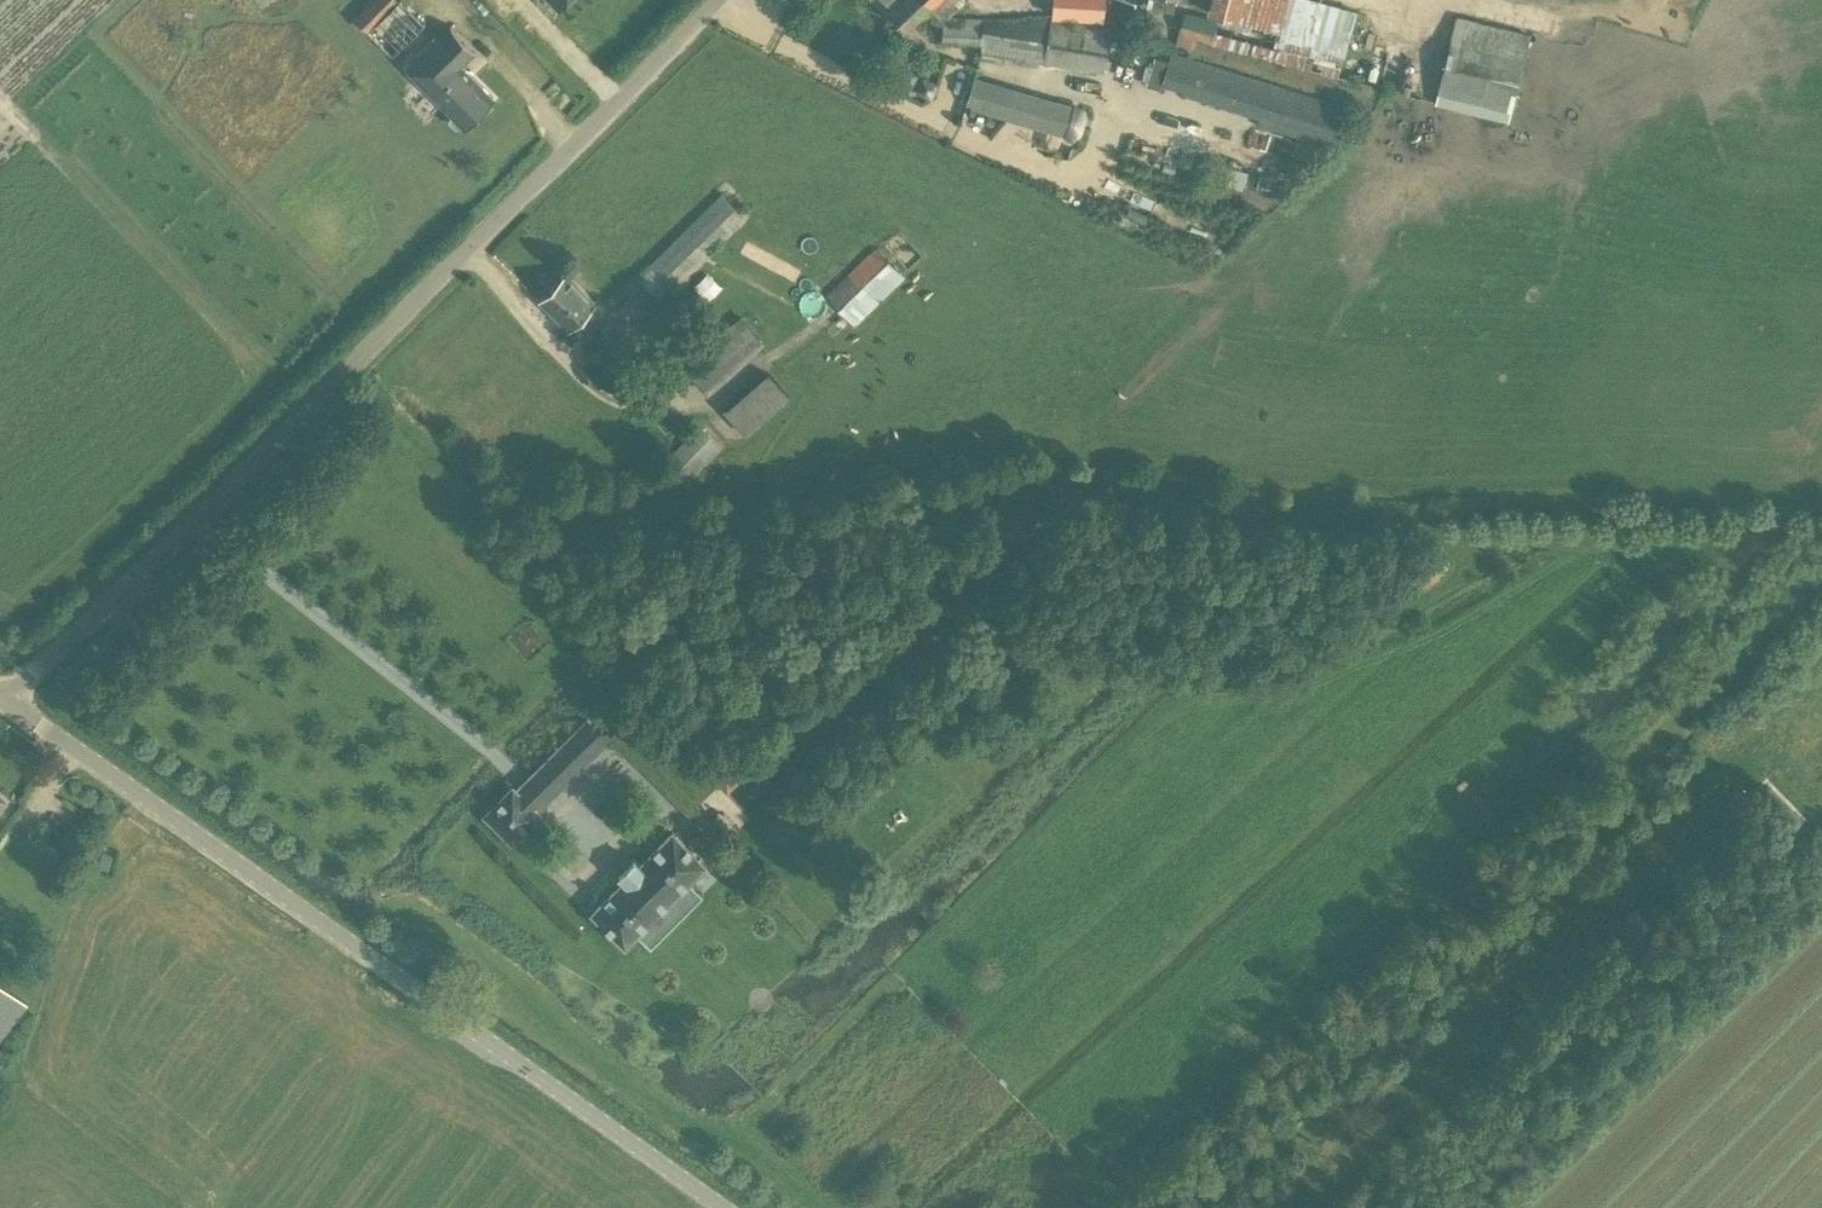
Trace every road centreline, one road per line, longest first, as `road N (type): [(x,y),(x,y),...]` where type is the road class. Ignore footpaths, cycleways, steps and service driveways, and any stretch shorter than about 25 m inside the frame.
road 1 (unclassified): [(6,700),(205,514),(724,0)]
road 2 (unclassified): [(723,1207),(6,700)]

